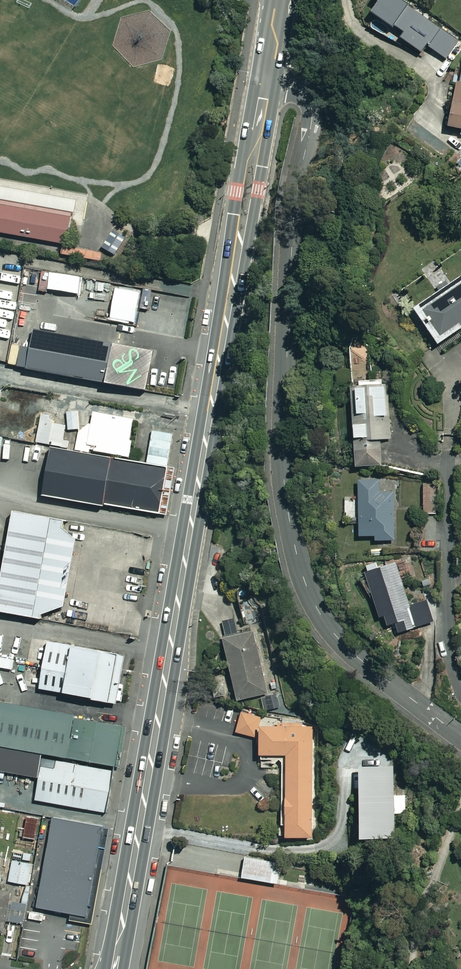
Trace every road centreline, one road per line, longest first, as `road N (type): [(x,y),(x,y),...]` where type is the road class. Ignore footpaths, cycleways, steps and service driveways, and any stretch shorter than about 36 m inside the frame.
road 1 (trunk): [(115,968),(267,84)]
road 2 (residential): [(267,84),(301,91),(312,109),(294,209),(283,449),(300,569),(340,641),(460,736)]

